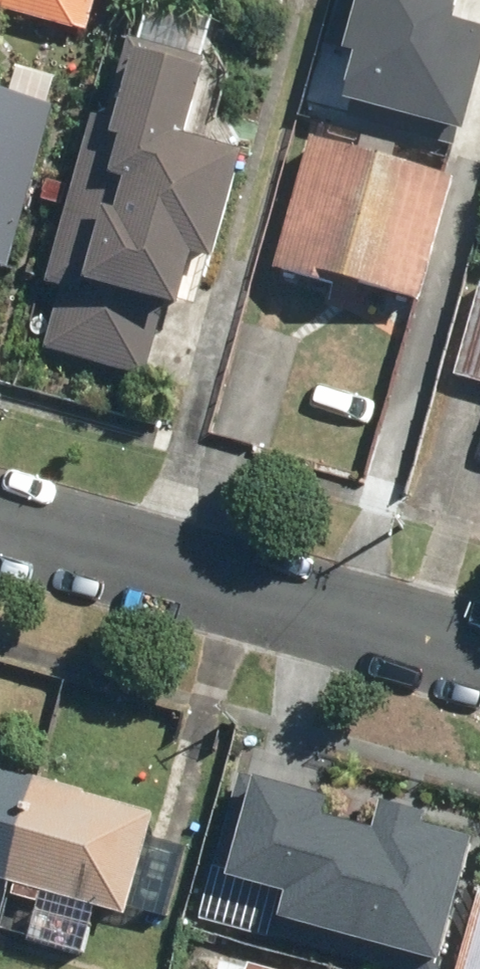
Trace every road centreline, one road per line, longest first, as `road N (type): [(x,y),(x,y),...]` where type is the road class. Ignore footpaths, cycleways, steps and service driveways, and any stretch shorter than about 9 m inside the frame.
road 1 (residential): [(0,520),(479,650)]

